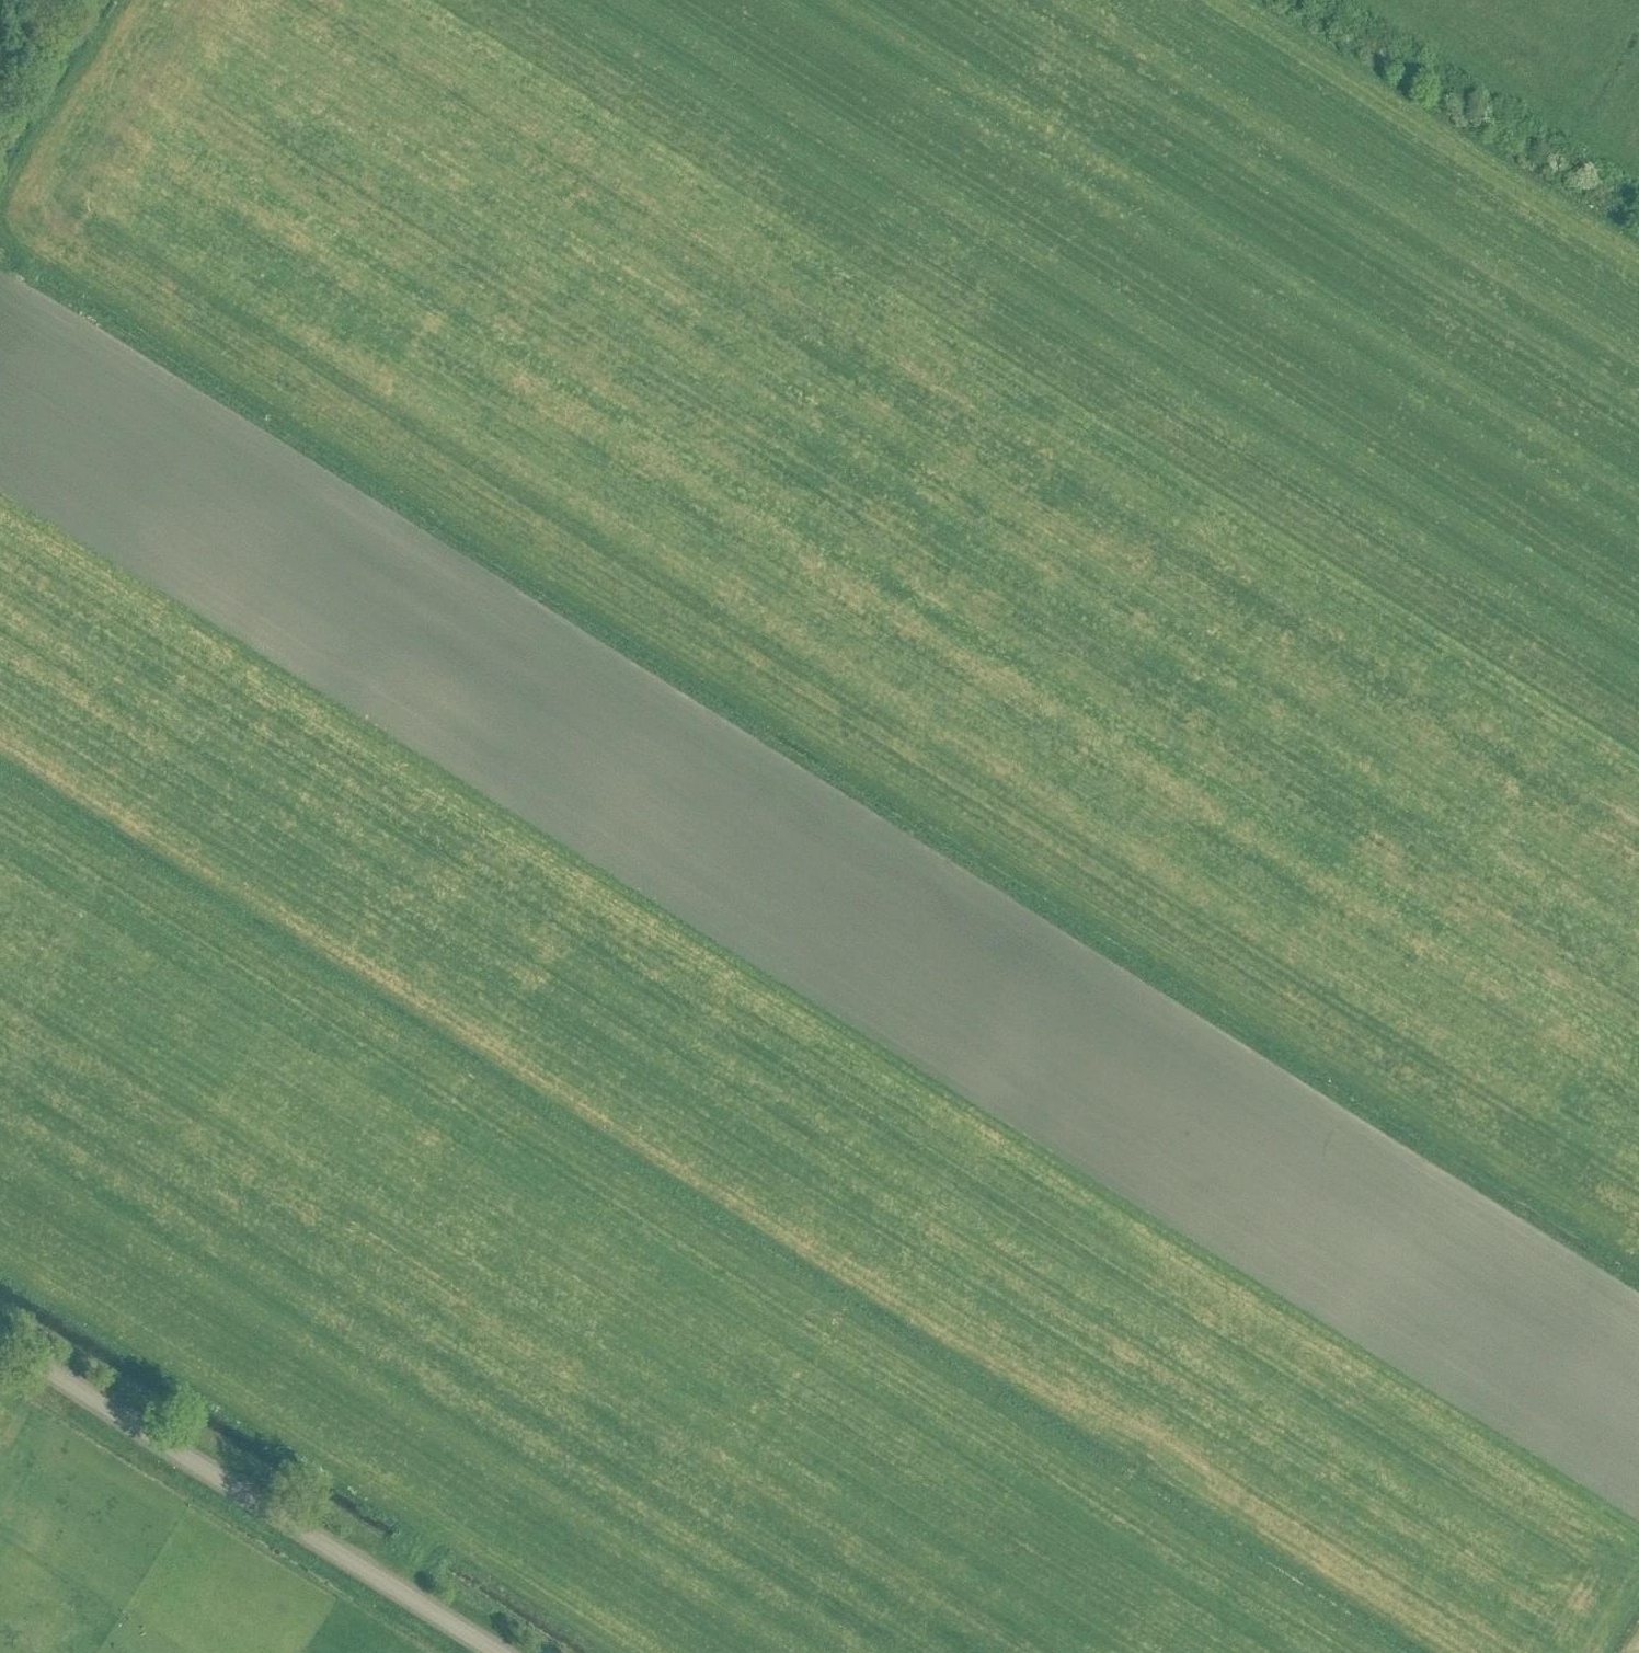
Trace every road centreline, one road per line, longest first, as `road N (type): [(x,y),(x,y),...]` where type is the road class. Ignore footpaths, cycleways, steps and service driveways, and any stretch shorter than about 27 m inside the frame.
road 1 (unclassified): [(0,1342),(498,1652)]

